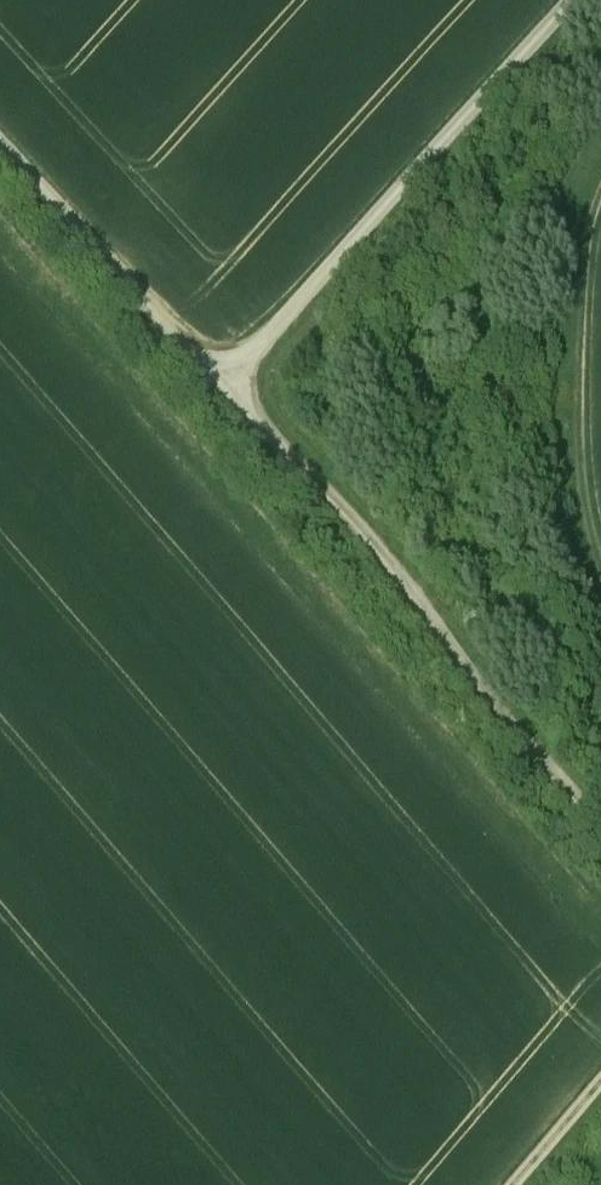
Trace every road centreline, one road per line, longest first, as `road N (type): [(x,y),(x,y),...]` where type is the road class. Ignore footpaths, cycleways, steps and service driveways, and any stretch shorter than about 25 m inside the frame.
road 1 (track): [(232,382),(600,818)]
road 2 (track): [(232,382),(593,0)]
road 3 (track): [(0,125),(232,382)]
road 4 (track): [(600,211),(590,256),(584,449),(600,534)]

